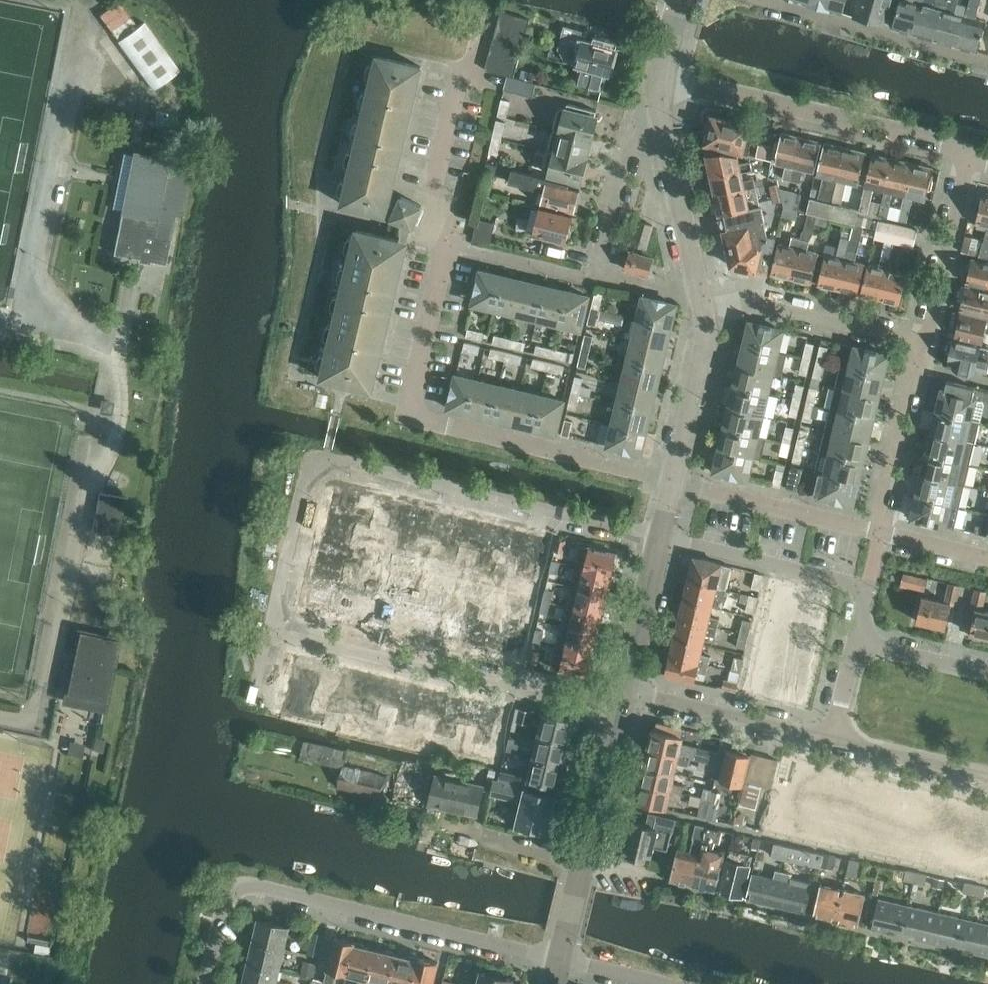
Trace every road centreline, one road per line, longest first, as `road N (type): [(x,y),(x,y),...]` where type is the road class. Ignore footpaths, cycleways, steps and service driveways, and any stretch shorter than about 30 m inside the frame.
road 1 (residential): [(661,535),(329,461),(312,472),(269,630)]
road 2 (residential): [(206,983),(226,897),(254,884),(560,959)]
road 3 (residential): [(409,404),(444,245),(432,184),(459,74),(475,62),(489,11)]
road 4 (residential): [(617,715),(269,630)]
road 5 (residential): [(969,156),(943,143),(660,76)]
road 6 (residential): [(409,404),(426,421),(673,480)]
road 7 (residential): [(857,640),(869,584),(661,535)]
road 8 (unclassified): [(560,959),(617,715)]
road 9 (unclassified): [(704,309),(661,122),(660,76)]
road 10 (residential): [(704,309),(745,300),(926,343)]
road 11 (residential): [(987,61),(770,0)]
road 12 (residential): [(624,689),(833,739)]
road 13 (residential): [(673,480),(877,530)]
road 14 (residential): [(877,530),(926,343)]
road 15 (residential): [(926,343),(969,156)]
road 16 (unclassified): [(673,480),(706,353),(704,309)]
road 17 (unclassified): [(624,689),(661,535)]
road 18 (residential): [(833,739),(987,775)]
road 19 (residential): [(987,670),(857,640)]

